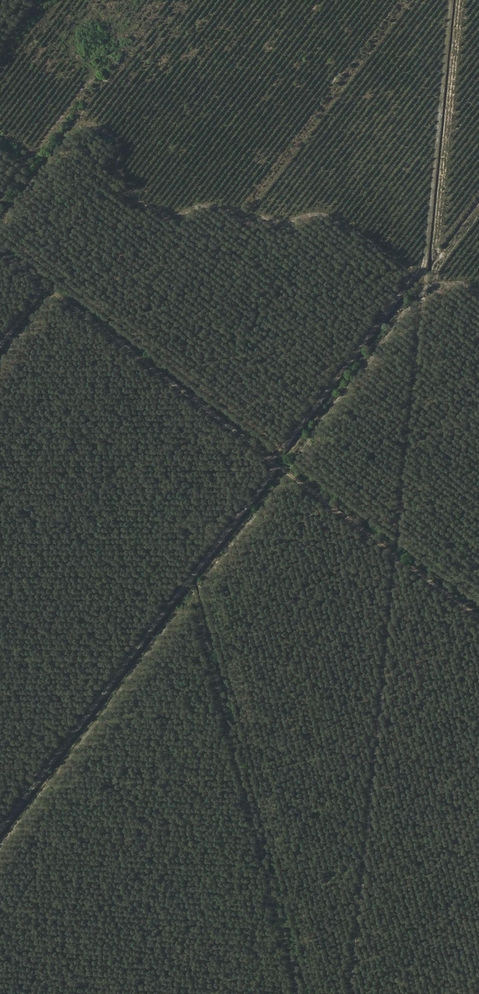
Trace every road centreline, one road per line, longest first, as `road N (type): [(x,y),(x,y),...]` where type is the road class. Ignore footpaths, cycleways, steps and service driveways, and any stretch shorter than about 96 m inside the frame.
road 1 (track): [(354,993),(428,282)]
road 2 (track): [(478,614),(0,246)]
road 3 (track): [(284,463),(0,845)]
road 4 (track): [(279,459),(421,276),(428,282)]

